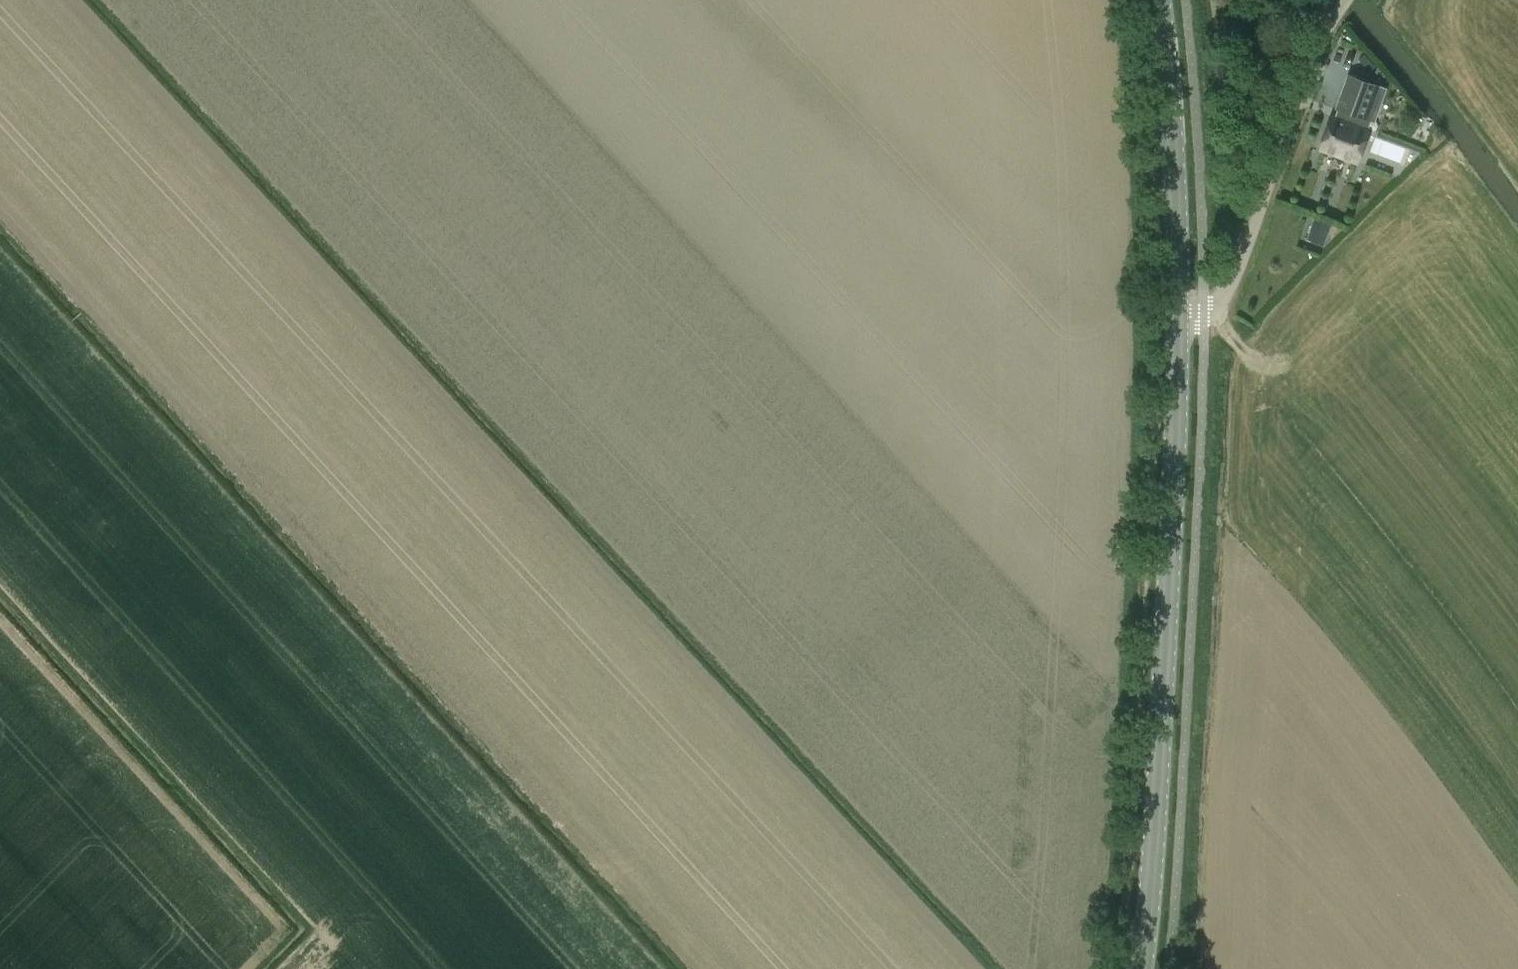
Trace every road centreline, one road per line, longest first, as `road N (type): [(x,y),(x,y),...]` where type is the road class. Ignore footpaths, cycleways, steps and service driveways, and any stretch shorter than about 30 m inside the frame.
road 1 (tertiary): [(1141,968),(1155,838),(1178,318)]
road 2 (unclassified): [(1178,318),(1205,315),(1229,294),(1304,85),(1346,0)]
road 3 (tertiary): [(1178,318),(1177,189),(1160,0)]

